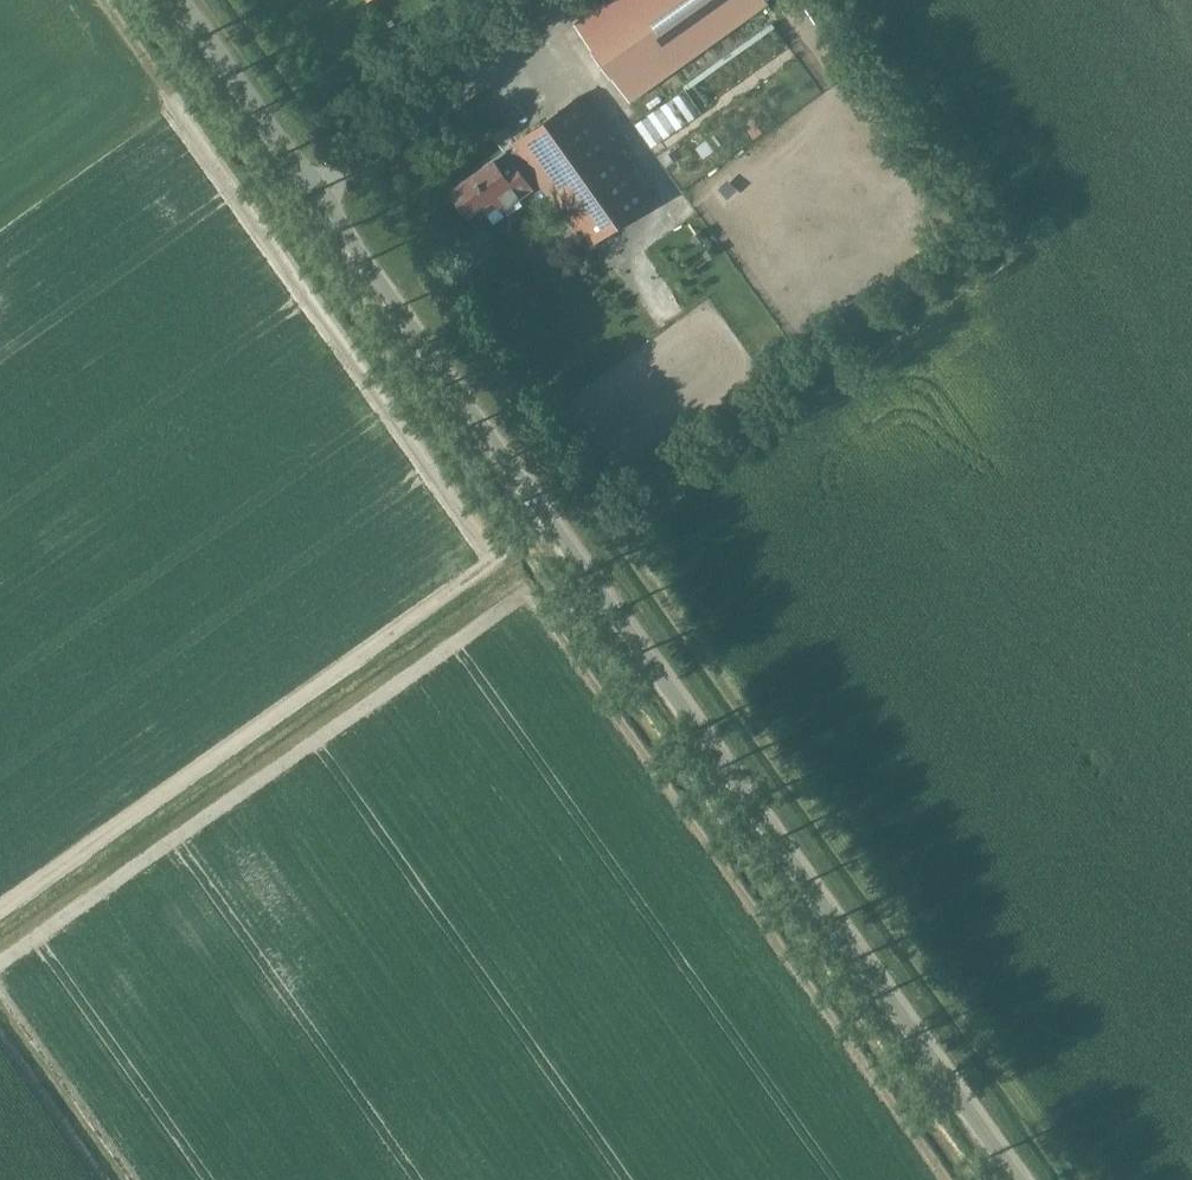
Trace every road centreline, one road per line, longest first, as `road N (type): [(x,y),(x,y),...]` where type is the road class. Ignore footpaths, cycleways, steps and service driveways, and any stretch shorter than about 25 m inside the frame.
road 1 (unclassified): [(1018,1179),(179,0)]

